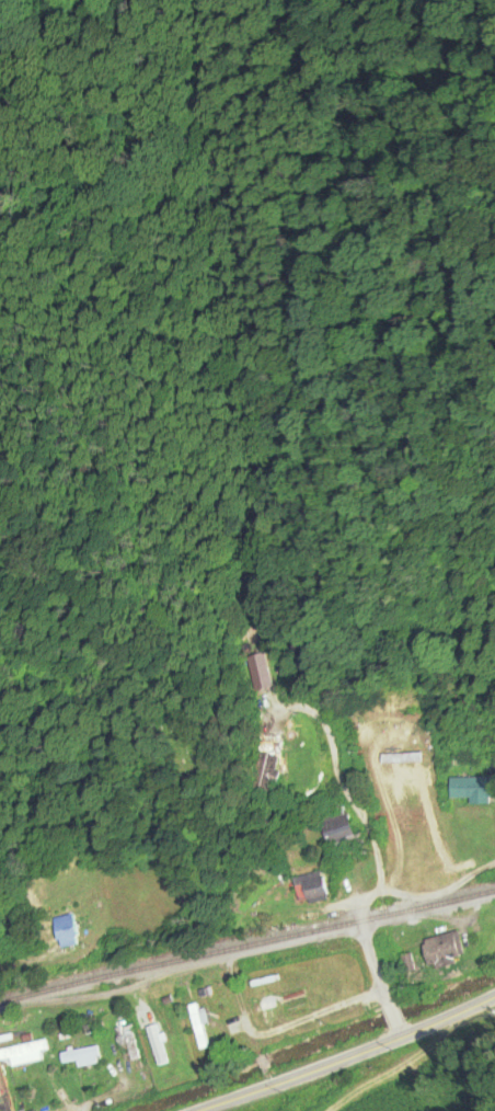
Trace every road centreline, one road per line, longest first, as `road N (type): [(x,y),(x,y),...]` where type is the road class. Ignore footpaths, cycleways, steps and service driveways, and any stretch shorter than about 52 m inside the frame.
road 1 (secondary): [(494,996),(400,1041),(207,1110)]
road 2 (residential): [(385,1009),(365,904),(380,893),(449,893),(494,866)]
road 3 (residential): [(380,893),(352,714),(300,705)]

